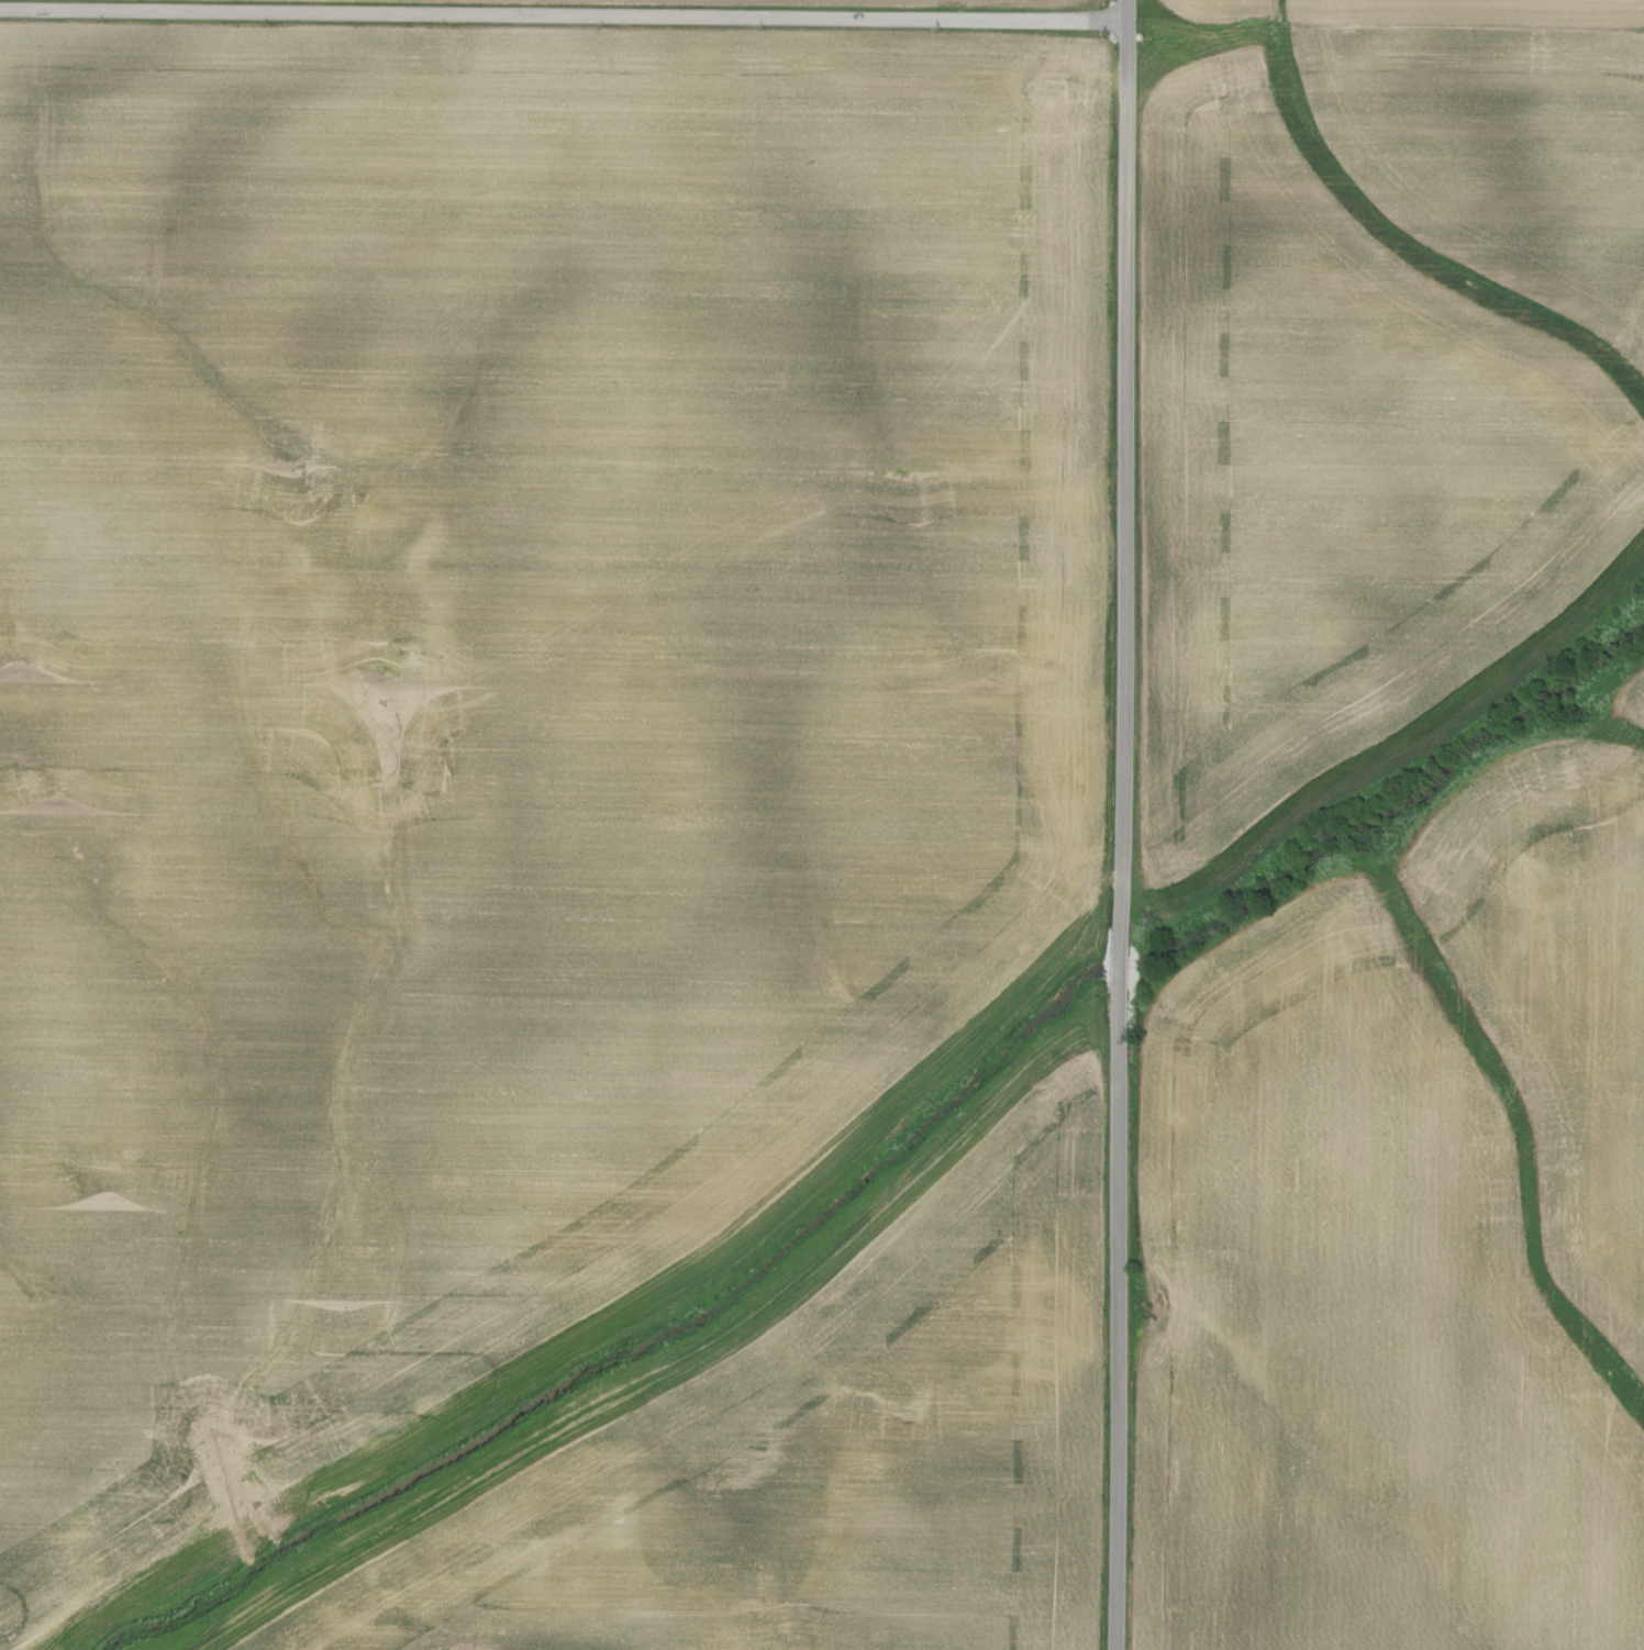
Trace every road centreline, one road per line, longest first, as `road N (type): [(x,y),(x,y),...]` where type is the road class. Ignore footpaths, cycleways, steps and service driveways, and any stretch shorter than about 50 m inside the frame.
road 1 (residential): [(1110,1649),(1126,0)]
road 2 (residential): [(1126,26),(0,13)]

